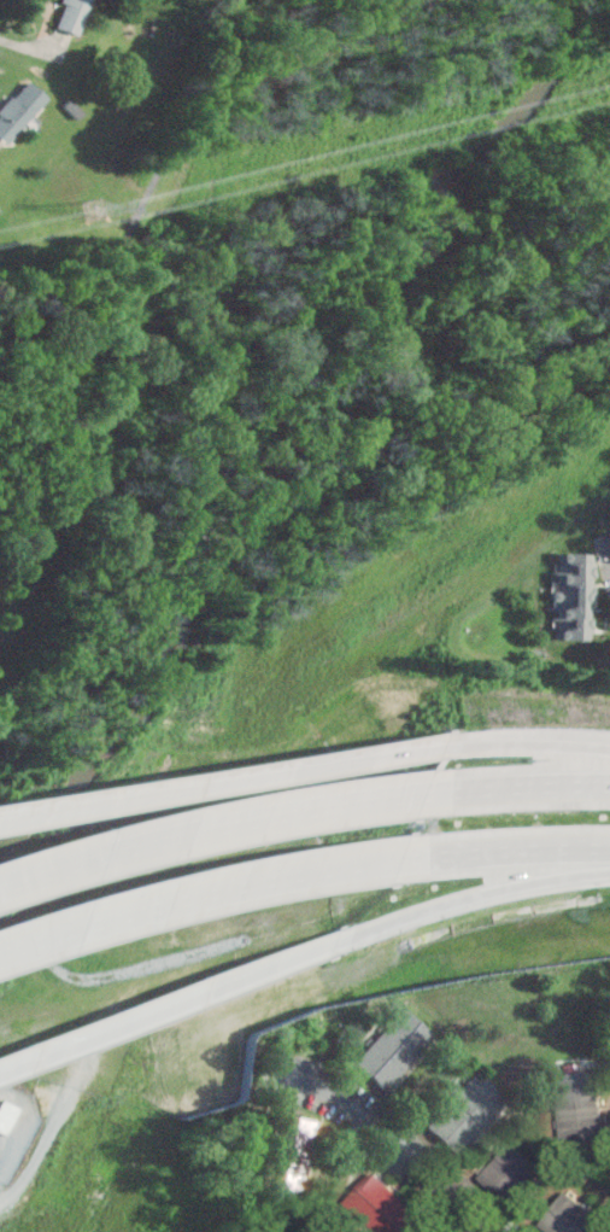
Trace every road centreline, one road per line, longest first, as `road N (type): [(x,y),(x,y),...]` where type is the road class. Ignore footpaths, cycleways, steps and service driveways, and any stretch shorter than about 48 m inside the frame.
road 1 (motorway): [(440,747),(0,823)]
road 2 (motorway): [(423,794),(223,823),(0,883)]
road 3 (motorway): [(0,950),(236,884),(403,859)]
road 4 (motorway): [(336,942),(465,898),(609,872)]
road 5 (motorway): [(122,1021),(336,942)]
road 6 (motorway): [(403,859),(609,847)]
road 7 (motorway): [(609,784),(423,794)]
road 8 (motorway): [(609,749),(440,747)]
road 9 (motorway): [(0,1068),(122,1021)]

